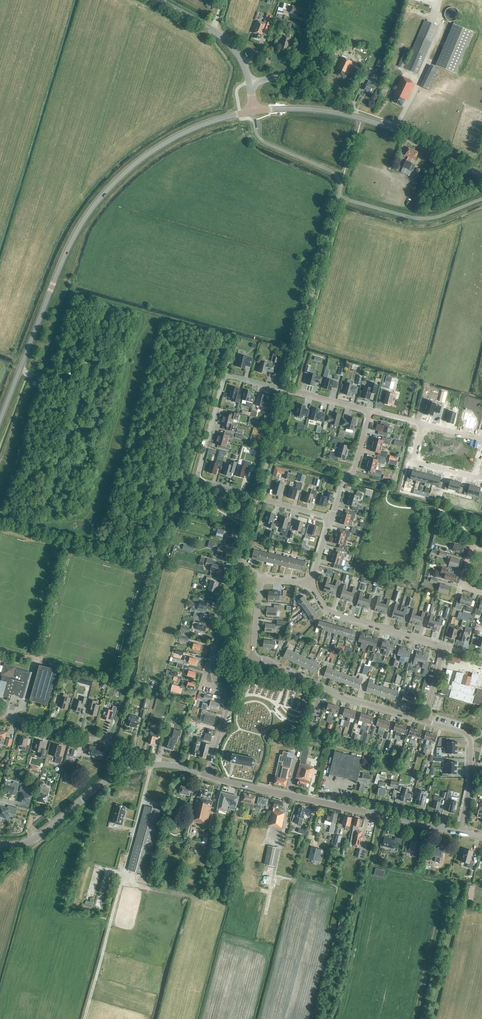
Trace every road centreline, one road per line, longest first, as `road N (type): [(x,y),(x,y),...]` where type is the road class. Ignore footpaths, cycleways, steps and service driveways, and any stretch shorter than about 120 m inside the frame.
road 1 (secondary): [(0,419),(66,253),(97,202),(168,142),(254,111)]
road 2 (residential): [(330,518),(199,477),(225,378),(294,392)]
road 3 (tertiary): [(460,832),(208,776)]
road 4 (secondary): [(254,111),(359,118),(481,177)]
road 5 (residential): [(253,659),(423,721)]
road 6 (residential): [(445,647),(333,614),(310,584)]
road 7 (tertiary): [(130,769),(36,838),(0,846)]
road 8 (residential): [(0,715),(111,744),(130,769)]
road 9 (tertiary): [(249,83),(224,38),(157,0)]

